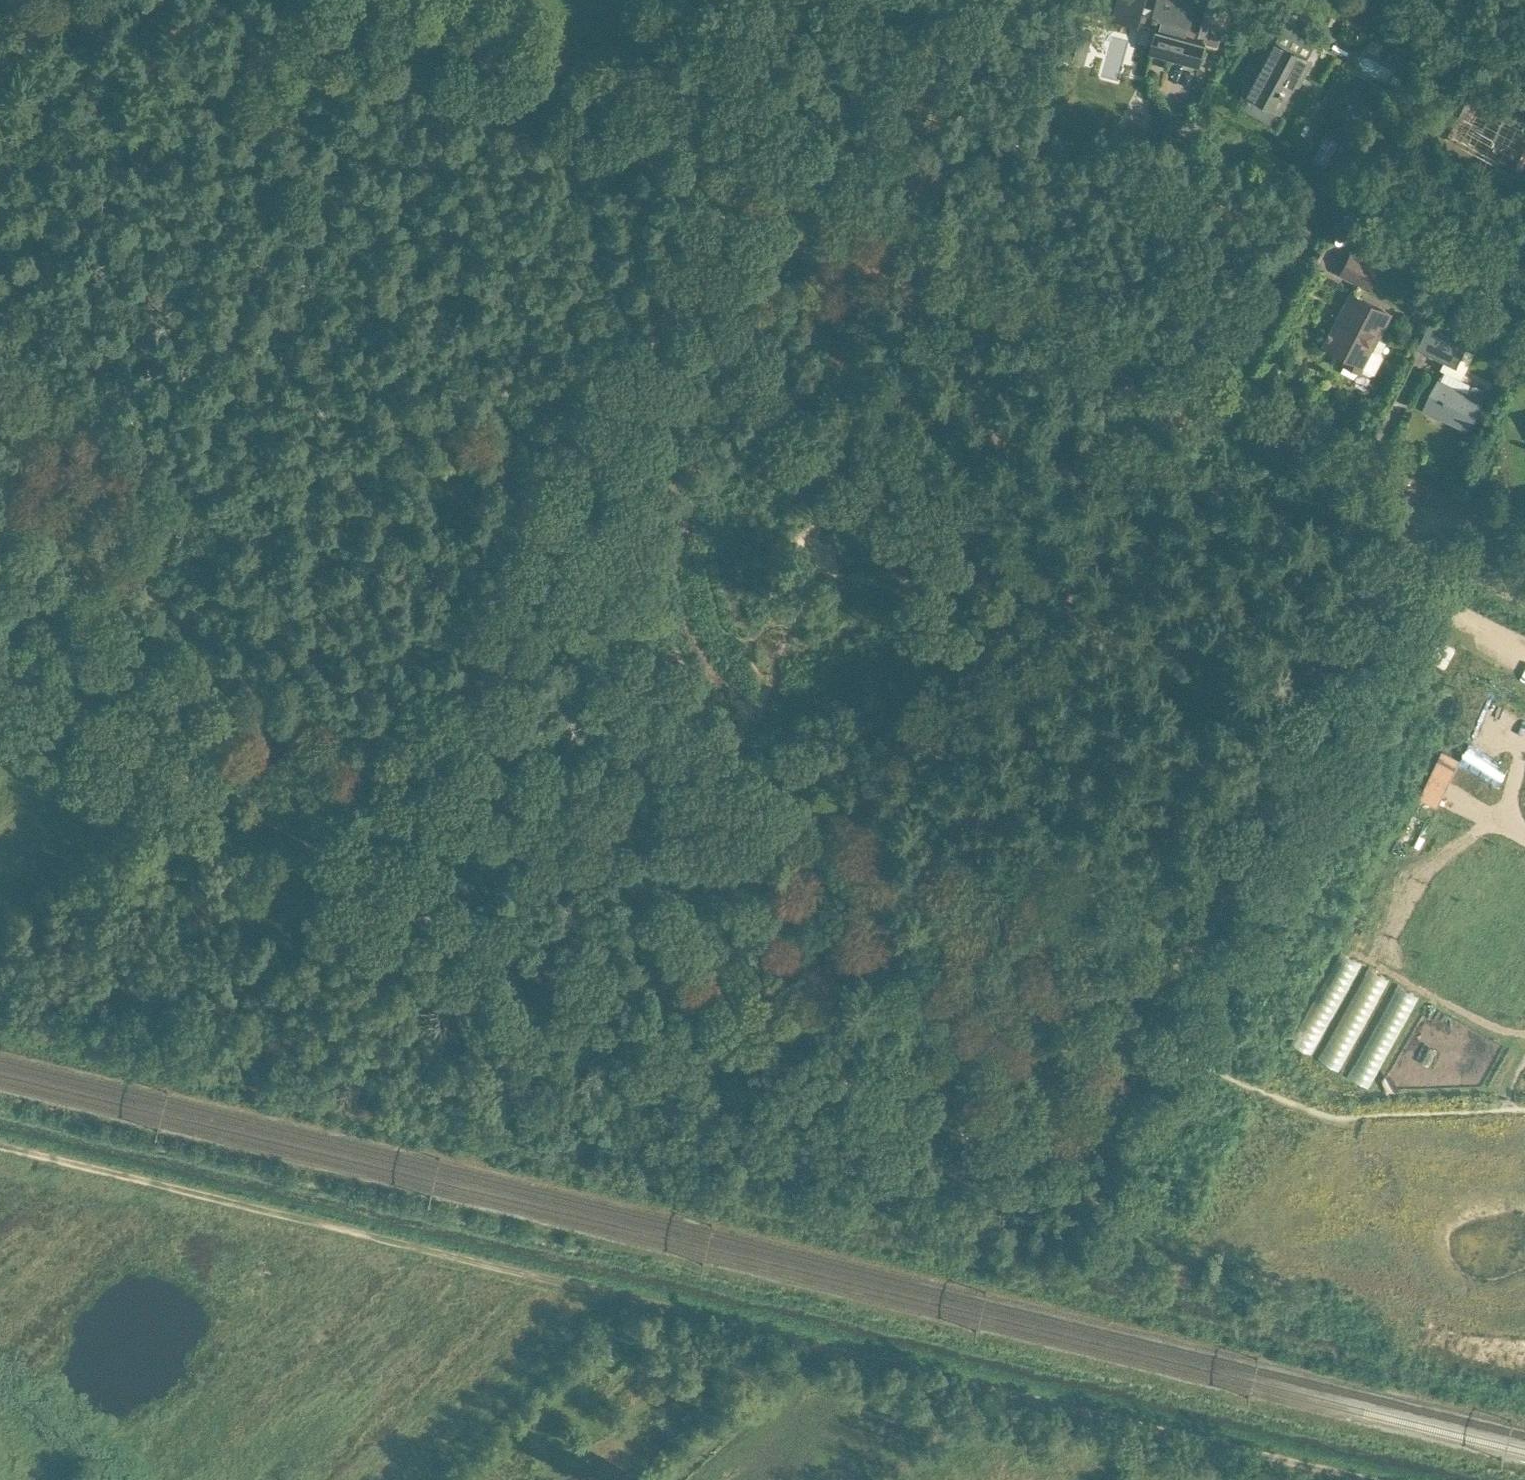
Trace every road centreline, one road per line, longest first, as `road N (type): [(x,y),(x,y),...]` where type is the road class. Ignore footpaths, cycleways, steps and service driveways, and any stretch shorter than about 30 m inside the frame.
road 1 (track): [(0,1146),(1387,1479)]
road 2 (unclassified): [(1524,550),(449,0)]
road 3 (track): [(1301,728),(1417,494)]

